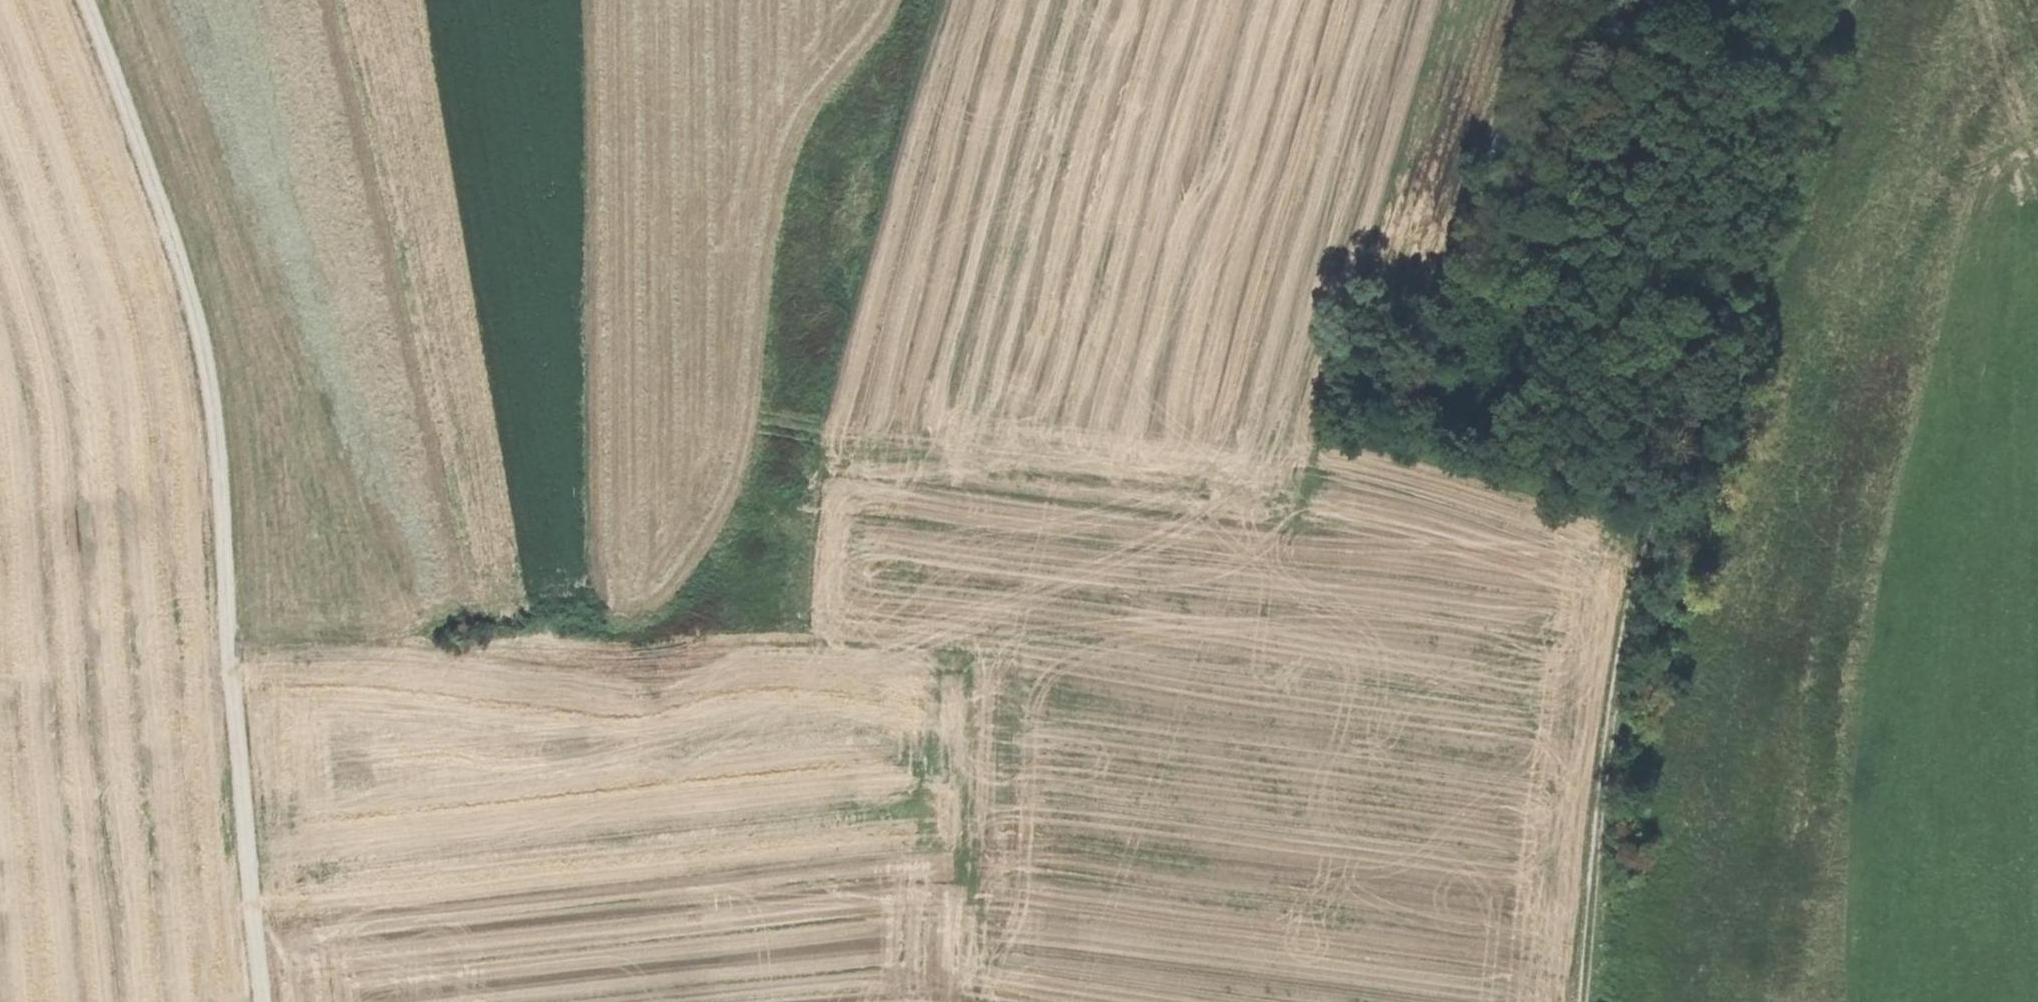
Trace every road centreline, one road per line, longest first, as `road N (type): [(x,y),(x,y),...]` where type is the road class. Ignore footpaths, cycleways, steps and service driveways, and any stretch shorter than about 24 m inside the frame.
road 1 (track): [(1584,1001),(1603,800),(1646,564),(1836,0)]
road 2 (track): [(86,0),(210,370),(262,1001)]

